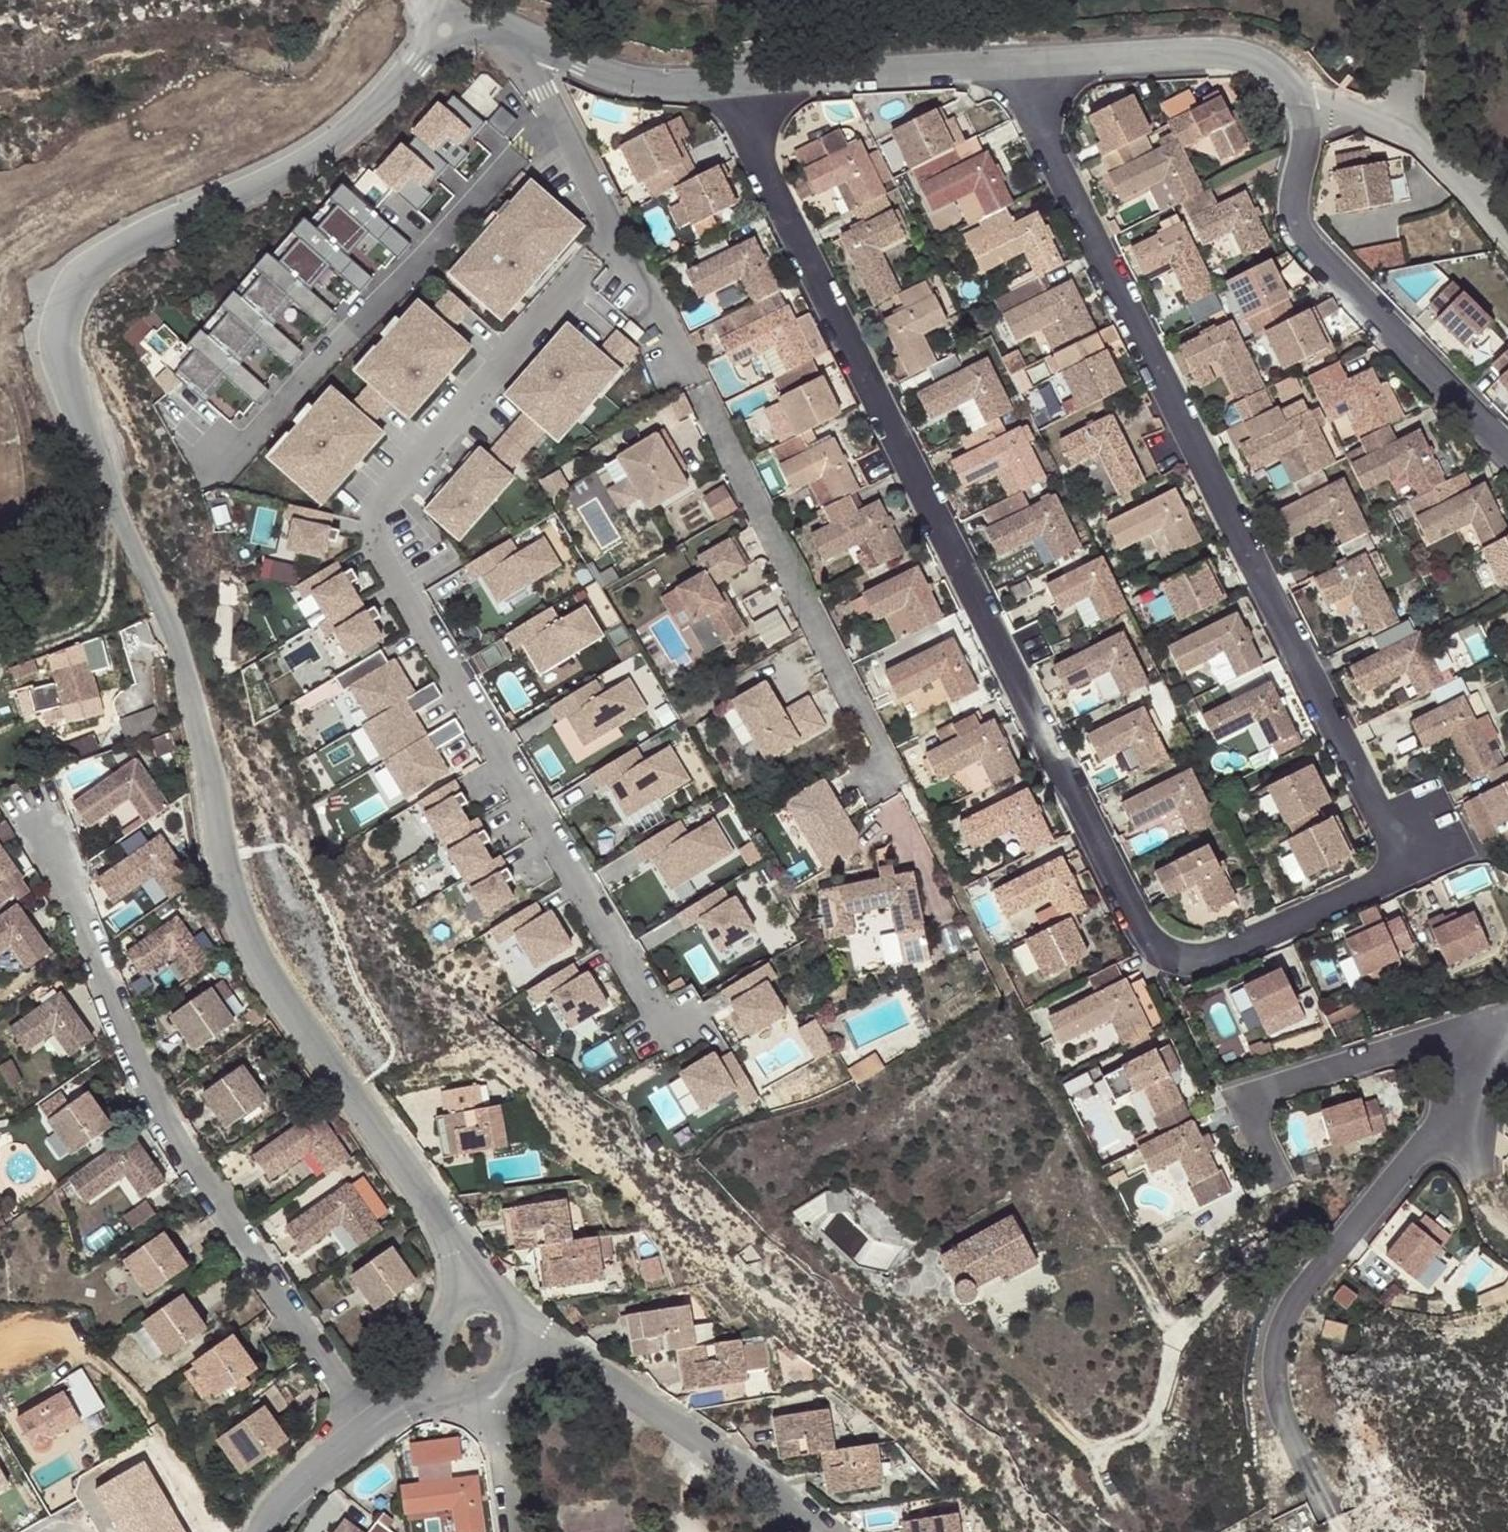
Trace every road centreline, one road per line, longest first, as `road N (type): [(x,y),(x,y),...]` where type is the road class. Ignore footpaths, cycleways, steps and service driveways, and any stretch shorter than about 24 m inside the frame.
road 1 (residential): [(1027,60),(1062,176),(1395,859),(1361,898),(1172,968),(1118,910),(723,91)]
road 2 (residential): [(441,29),(341,138),(105,265),(74,296),(61,343),(84,438),(182,658),(240,935),(430,1218),(472,1298)]
road 3 (residential): [(671,1044),(382,543),(381,509),(614,231)]
road 4 (residential): [(614,231),(967,941)]
road 5 (residential): [(359,1439),(167,1129),(69,882),(29,807)]
road 6 (residential): [(1274,1401),(1276,1334),(1307,1275),(1458,1107),(1484,1054),(1485,1030)]
road 7 (residential): [(1507,453),(1299,232),(1303,110)]
road 8 (residential): [(513,1326),(556,1344),(726,1457),(816,1531)]
road 9 (residential): [(1027,60),(855,68),(723,91)]
road 10 (residential): [(1303,110),(1280,75),(1242,54),(1027,60)]
road 11 (unclassified): [(1231,1099),(1485,1030)]
road 12 (residential): [(1303,110),(1353,115),(1397,131),(1507,239)]
road 13 (residential): [(723,91),(613,81),(526,53)]
road 14 (residential): [(526,53),(614,231)]
road 15 (residential): [(474,1386),(506,1531)]
road 16 (track): [(1507,1233),(1497,1226),(1471,1167),(1458,1107)]
road 17 (residential): [(359,1439),(278,1503),(266,1531)]

